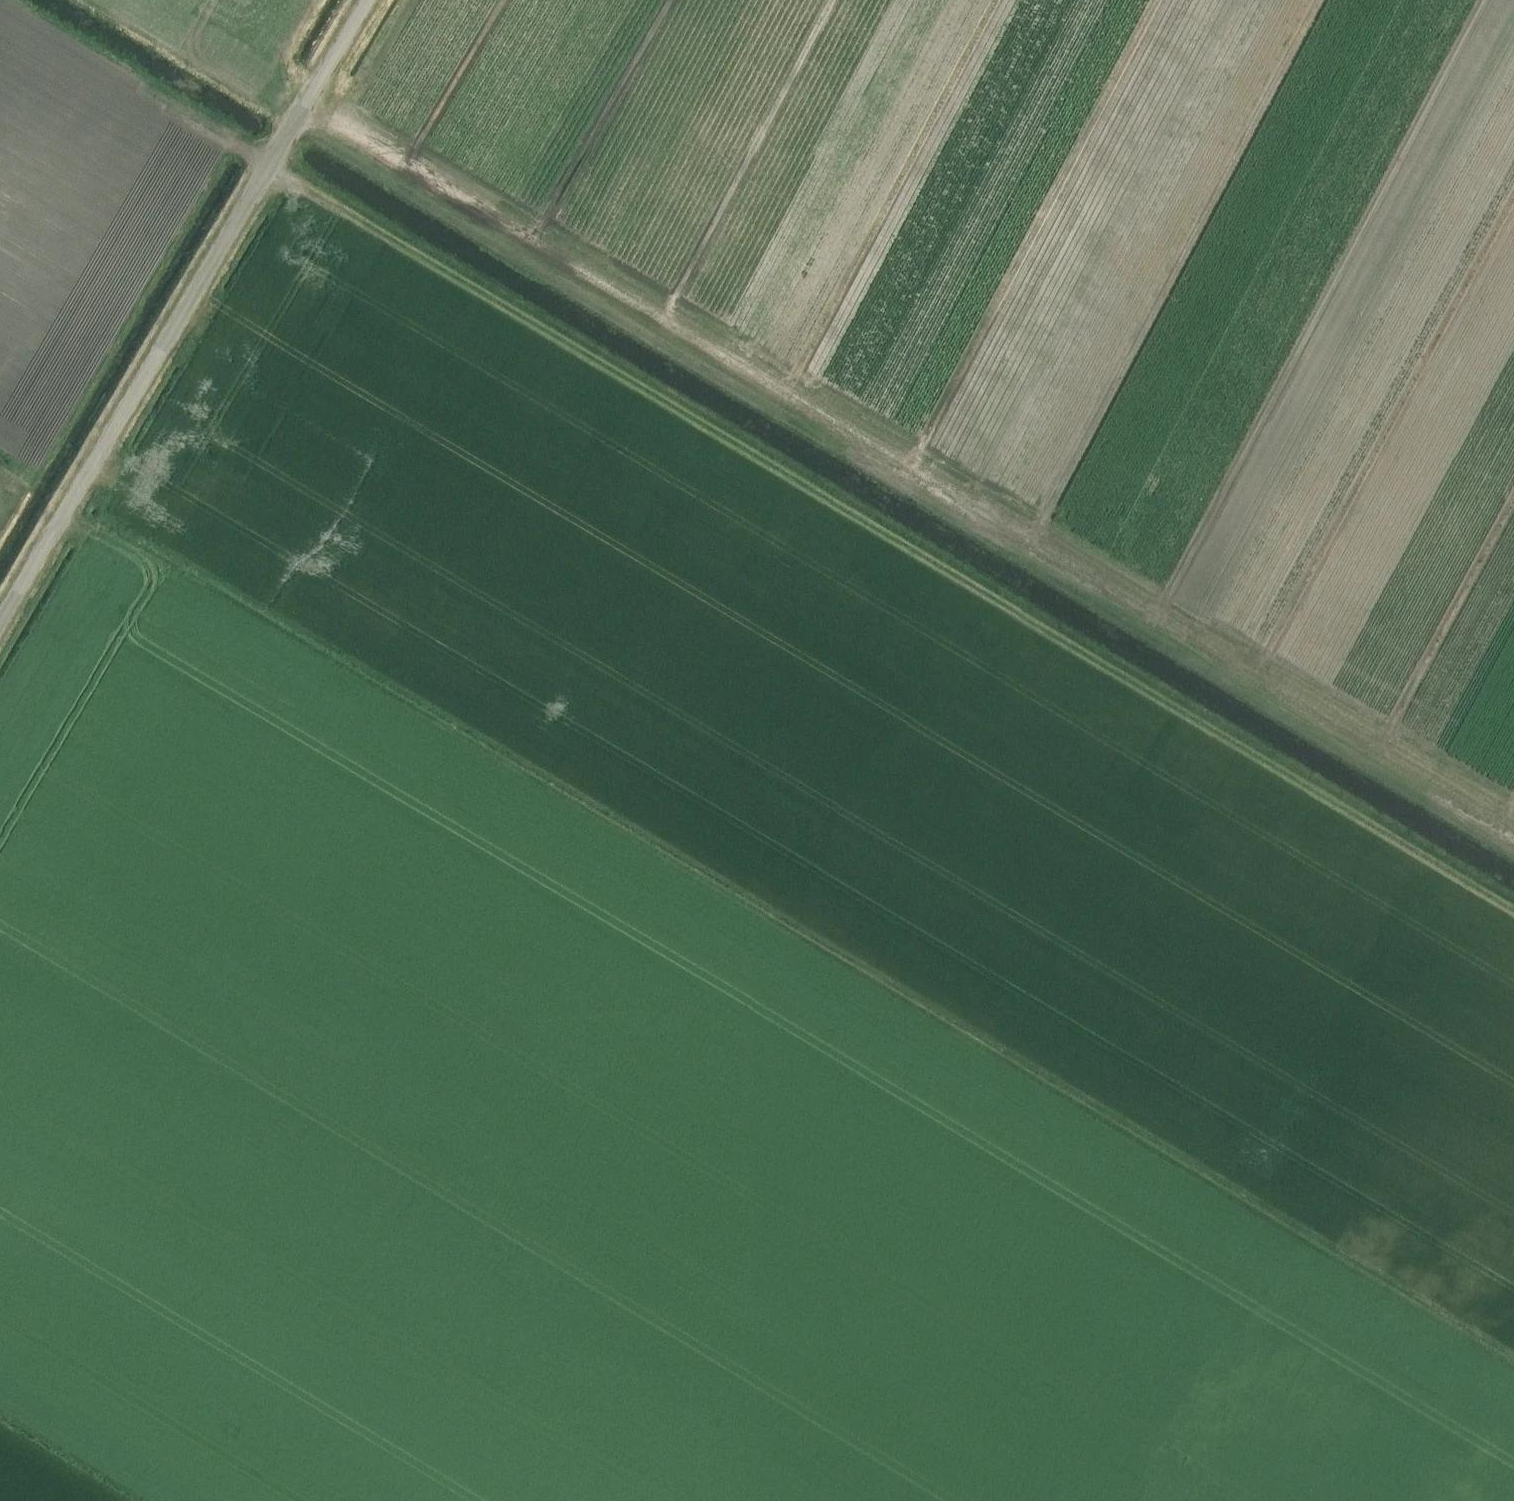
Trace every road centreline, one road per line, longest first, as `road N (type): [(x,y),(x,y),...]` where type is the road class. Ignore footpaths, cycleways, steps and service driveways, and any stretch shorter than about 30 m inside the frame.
road 1 (track): [(302,109),(1513,831)]
road 2 (unclassified): [(0,620),(366,0)]

